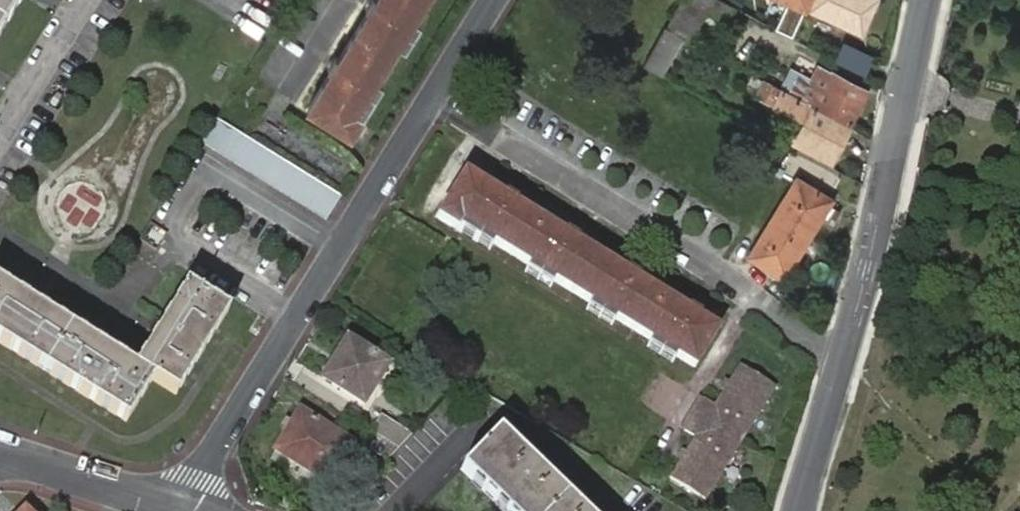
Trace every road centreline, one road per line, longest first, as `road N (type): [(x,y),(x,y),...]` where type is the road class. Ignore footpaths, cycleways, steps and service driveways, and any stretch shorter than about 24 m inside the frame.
road 1 (residential): [(491,0),(196,476),(183,510)]
road 2 (residential): [(926,0),(842,365),(798,510)]
road 3 (residential): [(0,453),(183,510)]

